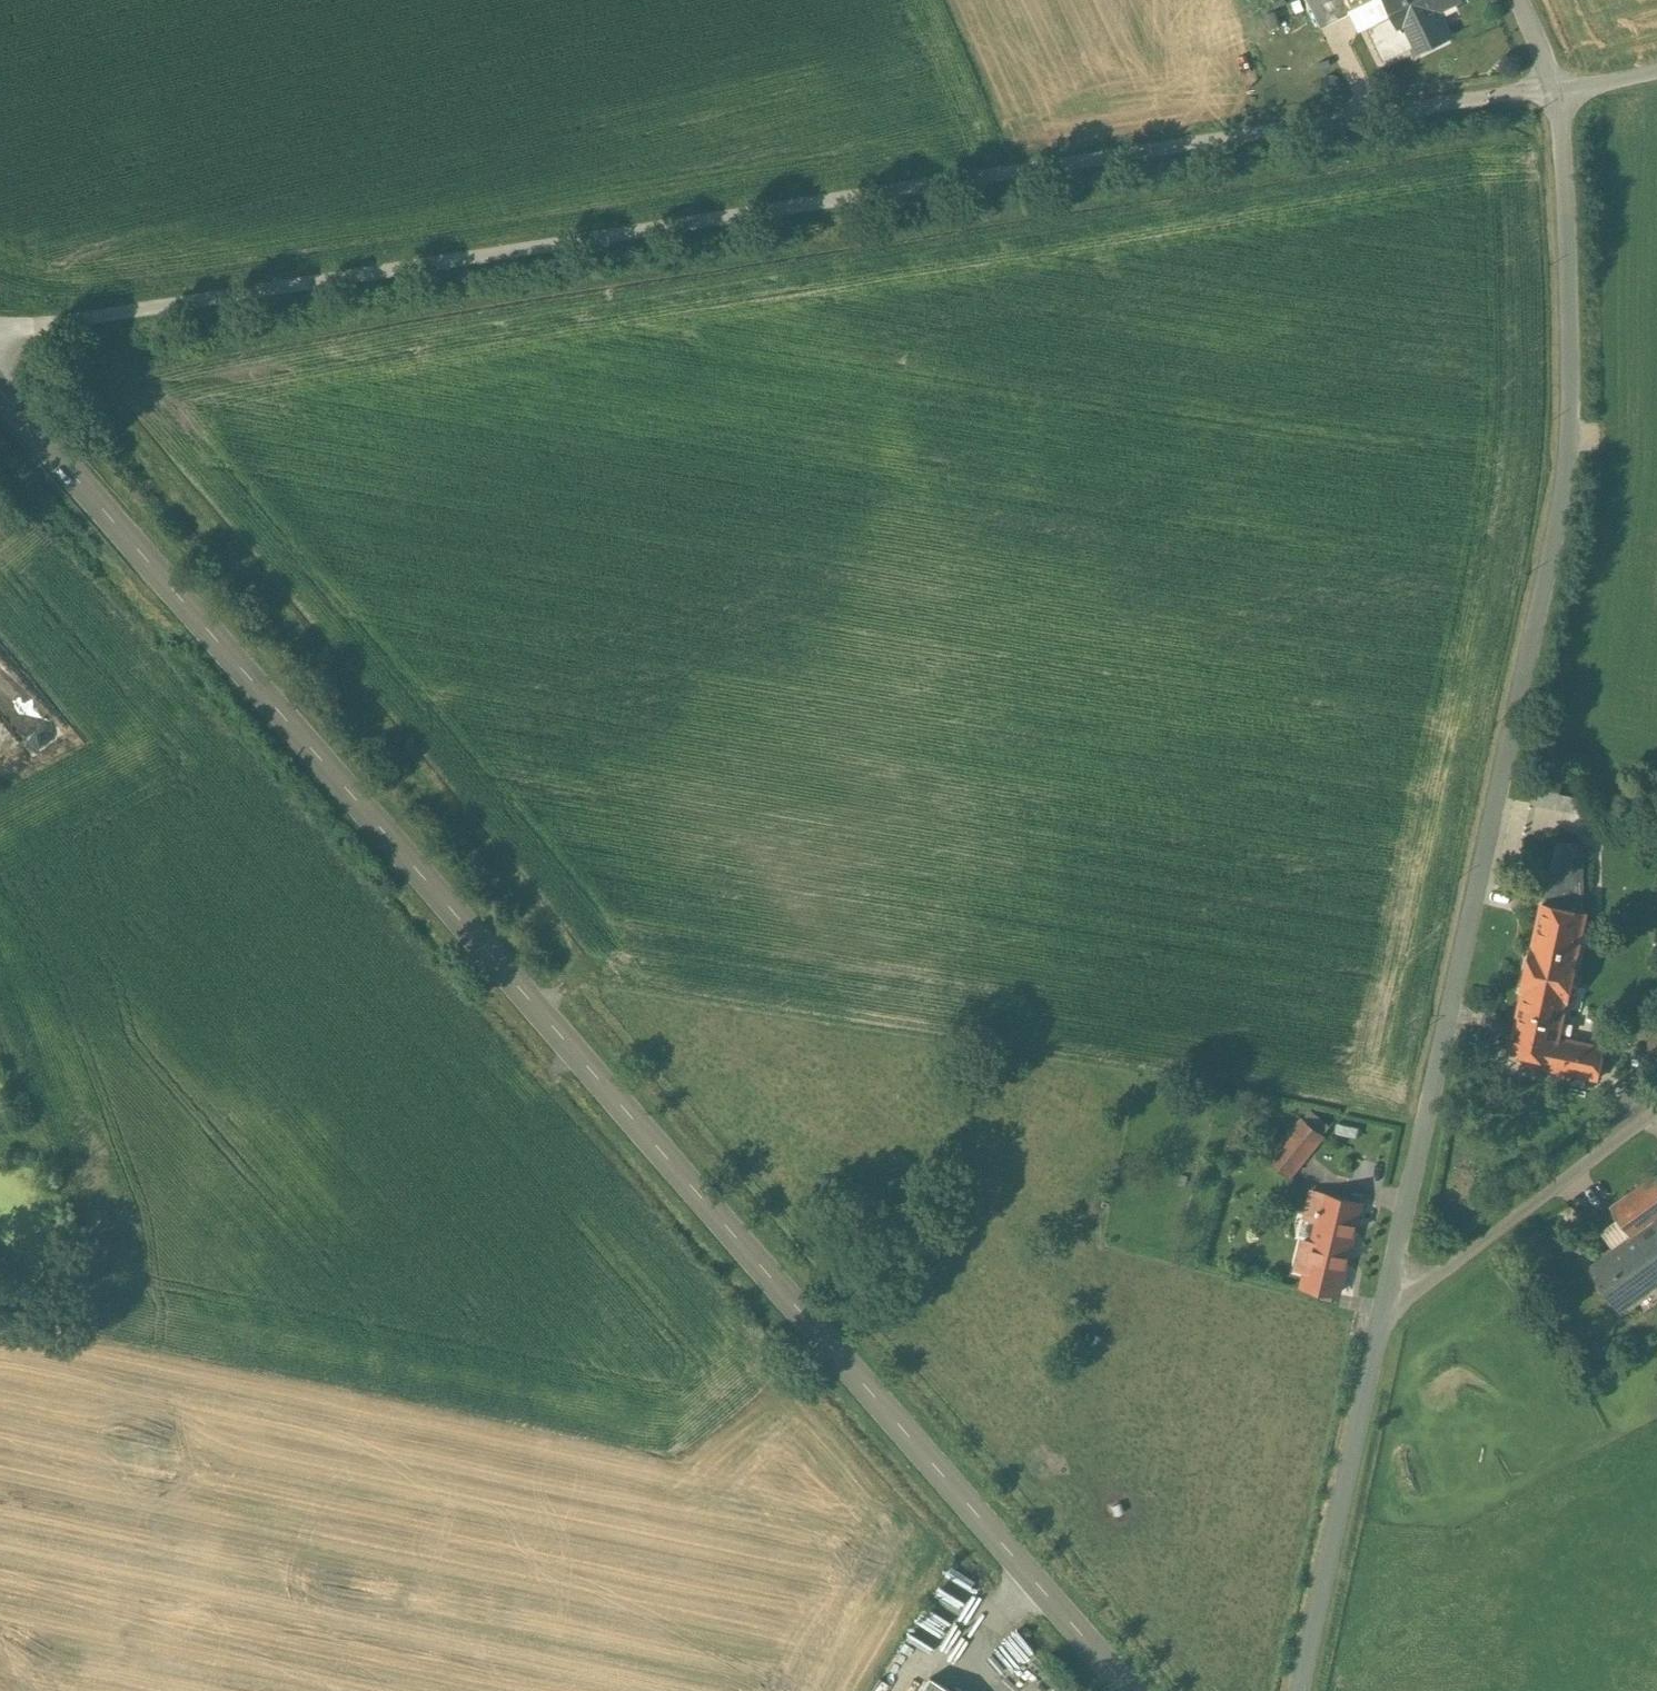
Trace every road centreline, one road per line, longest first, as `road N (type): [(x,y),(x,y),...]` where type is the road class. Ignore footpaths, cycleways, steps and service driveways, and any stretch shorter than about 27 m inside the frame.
road 1 (tertiary): [(0,390),(1131,1690)]
road 2 (unclassified): [(0,334),(771,199),(1564,82)]
road 3 (unclassified): [(1397,1297),(1576,444),(1564,82)]
road 4 (unclassified): [(1302,1690),(1397,1297)]
road 5 (unclassified): [(1656,1129),(1397,1297)]

